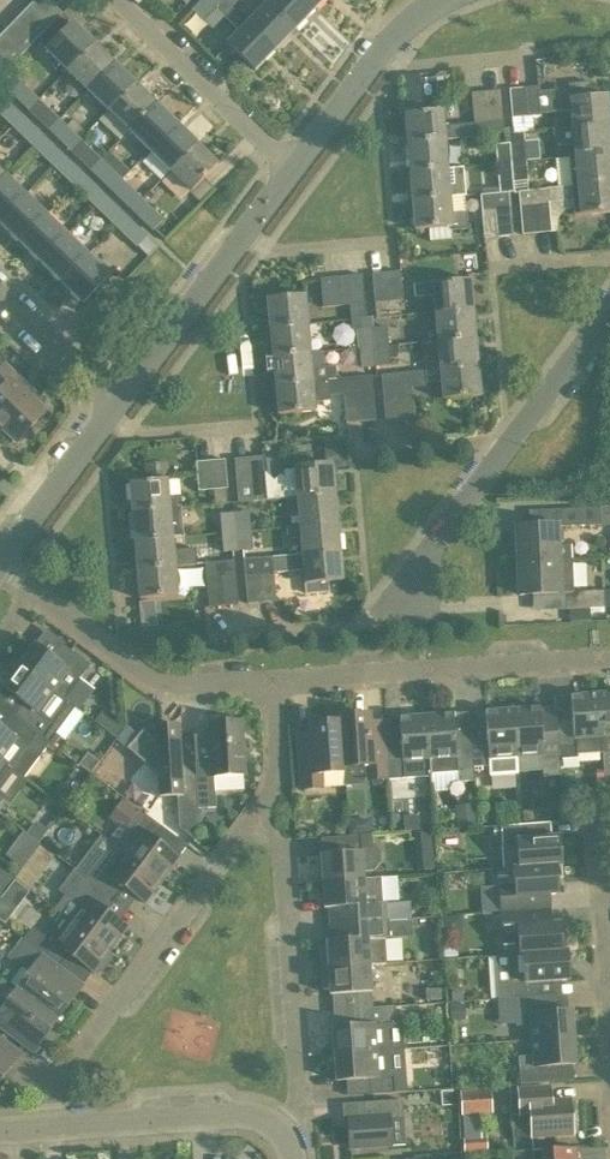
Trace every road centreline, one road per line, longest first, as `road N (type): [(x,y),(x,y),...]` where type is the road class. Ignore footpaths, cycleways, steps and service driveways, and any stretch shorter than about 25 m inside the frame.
road 1 (residential): [(54,1128),(52,1091),(254,823)]
road 2 (residential): [(417,606),(418,566),(609,309)]
road 3 (residential): [(609,656),(275,679)]
road 4 (residential): [(278,1131),(299,1106),(282,851),(254,823)]
road 5 (unclassified): [(118,400),(292,168)]
road 6 (residential): [(275,679),(164,682),(32,592)]
road 7 (residential): [(292,168),(119,0)]
road 8 (residential): [(54,1128),(243,1112),(278,1131)]
road 9 (unclassified): [(292,168),(396,34),(438,0)]
road 10 (unclassified): [(0,566),(118,400)]
road 11 (residential): [(609,1020),(599,834),(609,834)]
road 12 (residential): [(118,400),(0,290)]
road 13 (residential): [(254,823),(279,770),(275,679)]

